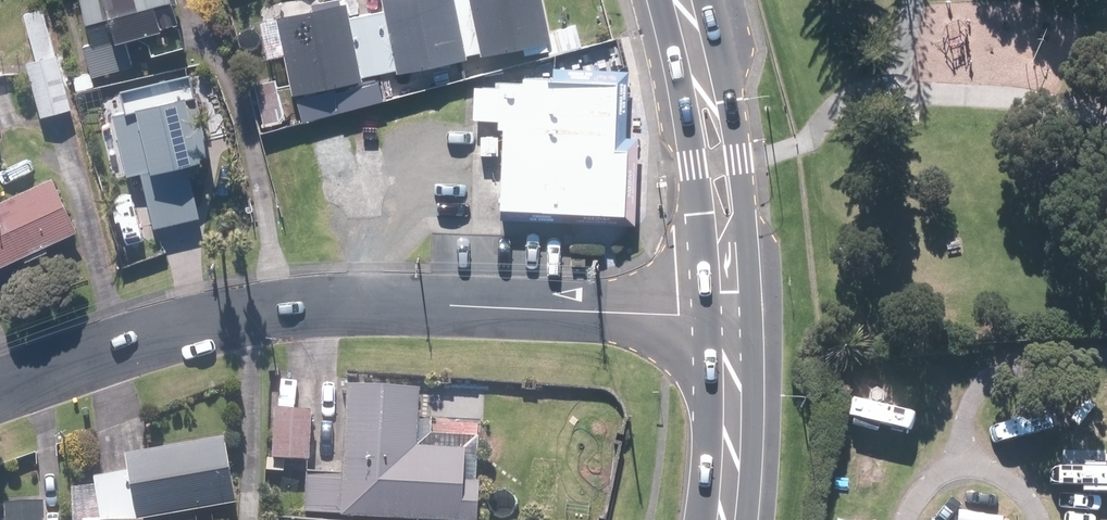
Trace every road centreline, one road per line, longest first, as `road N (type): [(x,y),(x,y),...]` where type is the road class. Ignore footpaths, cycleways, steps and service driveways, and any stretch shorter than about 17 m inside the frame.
road 1 (residential): [(0,388),(133,345),(311,306),(731,311)]
road 2 (primary): [(731,311),(718,161),(683,0)]
road 3 (primary): [(727,519),(731,311)]

